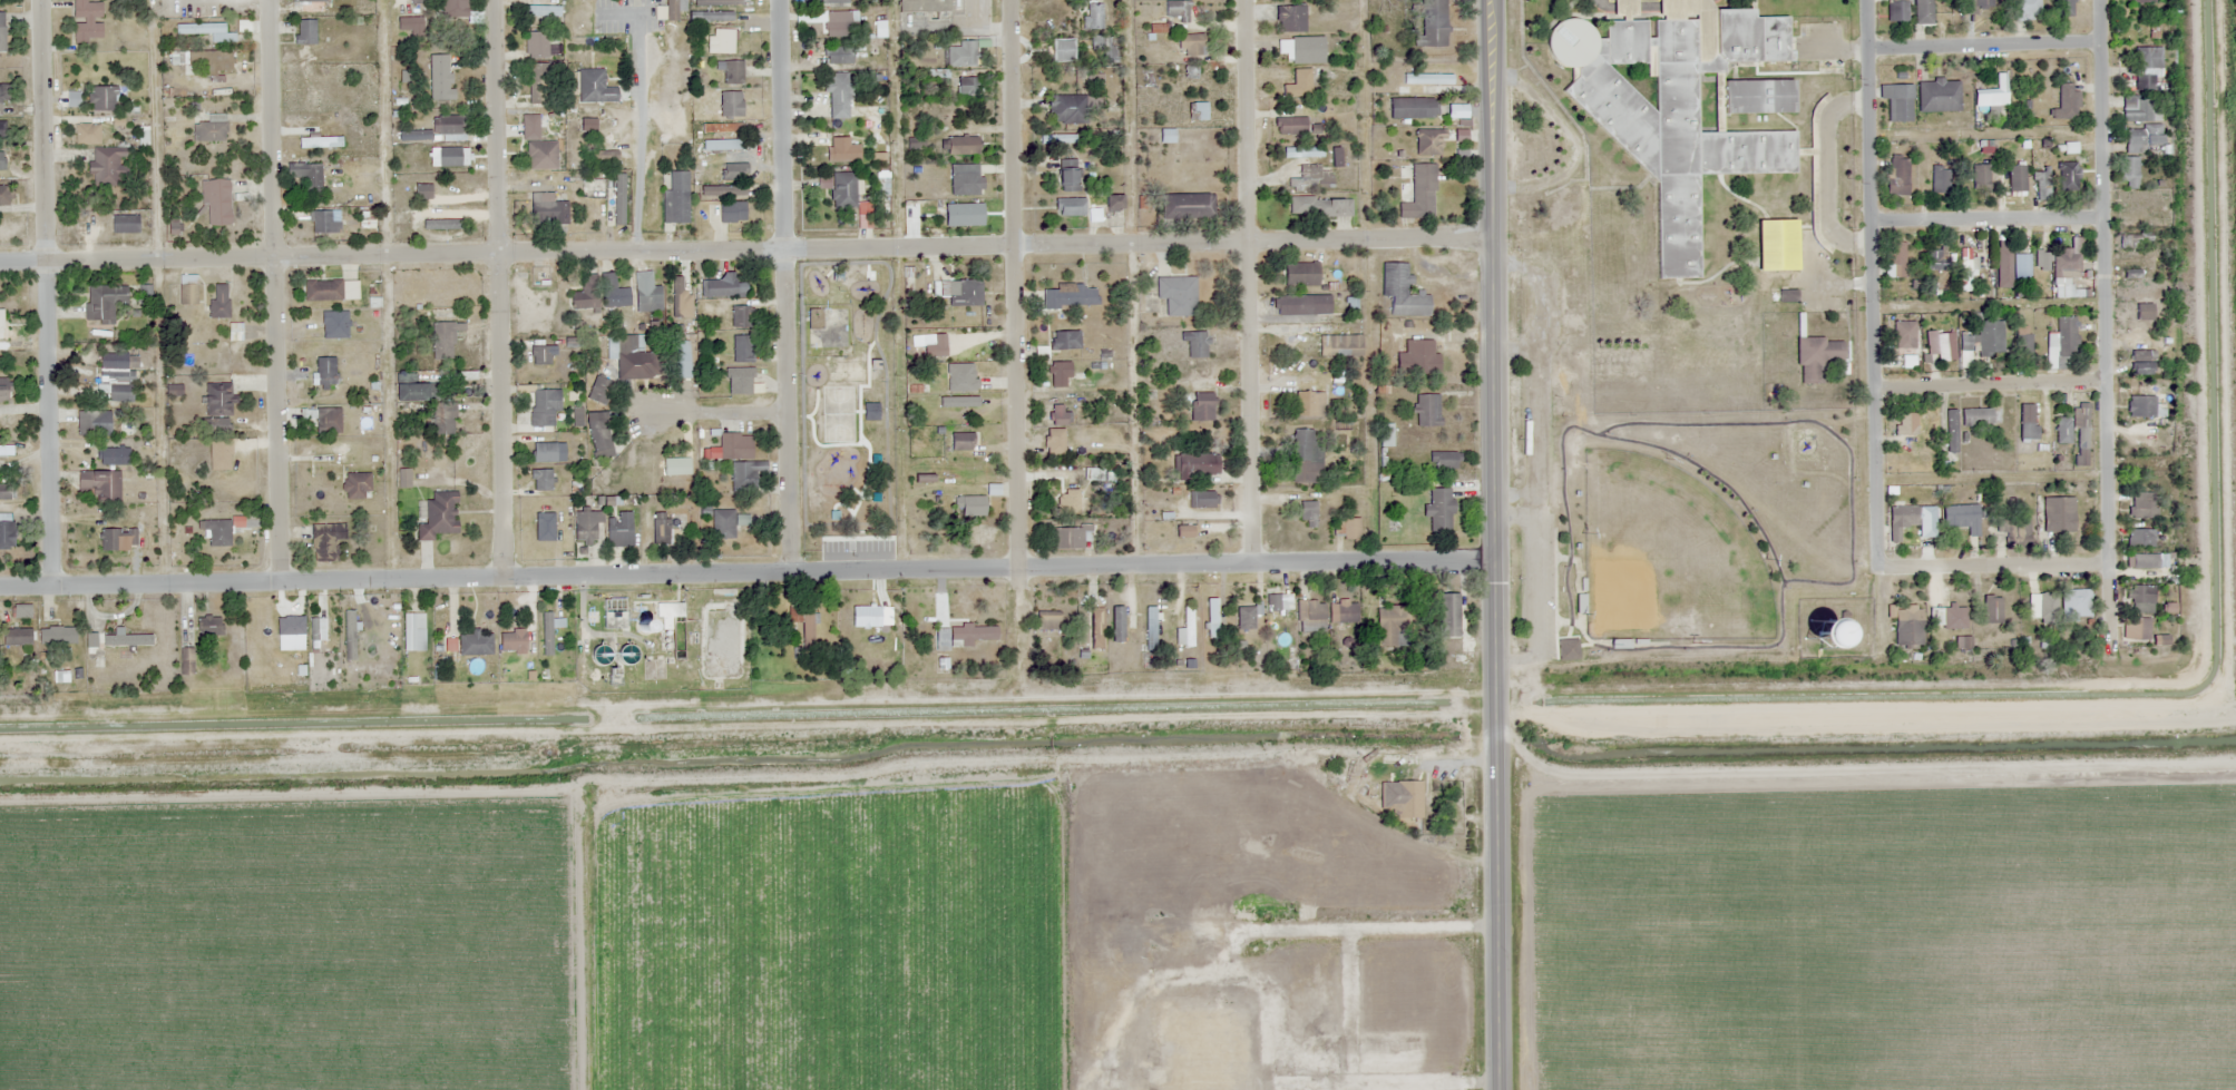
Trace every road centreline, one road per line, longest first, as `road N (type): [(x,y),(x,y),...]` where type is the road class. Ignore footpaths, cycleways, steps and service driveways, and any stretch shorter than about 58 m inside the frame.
road 1 (residential): [(1491,236),(0,261)]
road 2 (residential): [(1016,567),(0,587)]
road 3 (secondary): [(1502,695),(1492,0)]
road 4 (residential): [(2110,641),(2097,0)]
road 5 (residential): [(37,0),(49,586)]
road 6 (residential): [(280,579),(266,0)]
road 7 (residential): [(504,577),(492,0)]
road 8 (residential): [(789,570),(777,0)]
road 9 (residential): [(1876,566),(1865,0)]
road 10 (residential): [(1251,562),(1241,0)]
road 11 (residential): [(1494,558),(1016,567)]
road 12 (secondary): [(1504,1089),(1502,695)]
road 13 (residential): [(1015,627),(1012,245)]
road 14 (residential): [(1012,245),(1009,0)]
road 15 (residential): [(1872,387),(2107,379)]
road 16 (residential): [(1876,566),(2109,561)]
road 17 (residential): [(2101,216),(1868,220)]
road 18 (residential): [(1866,48),(2098,41)]
road 19 (residential): [(785,413),(644,412)]

